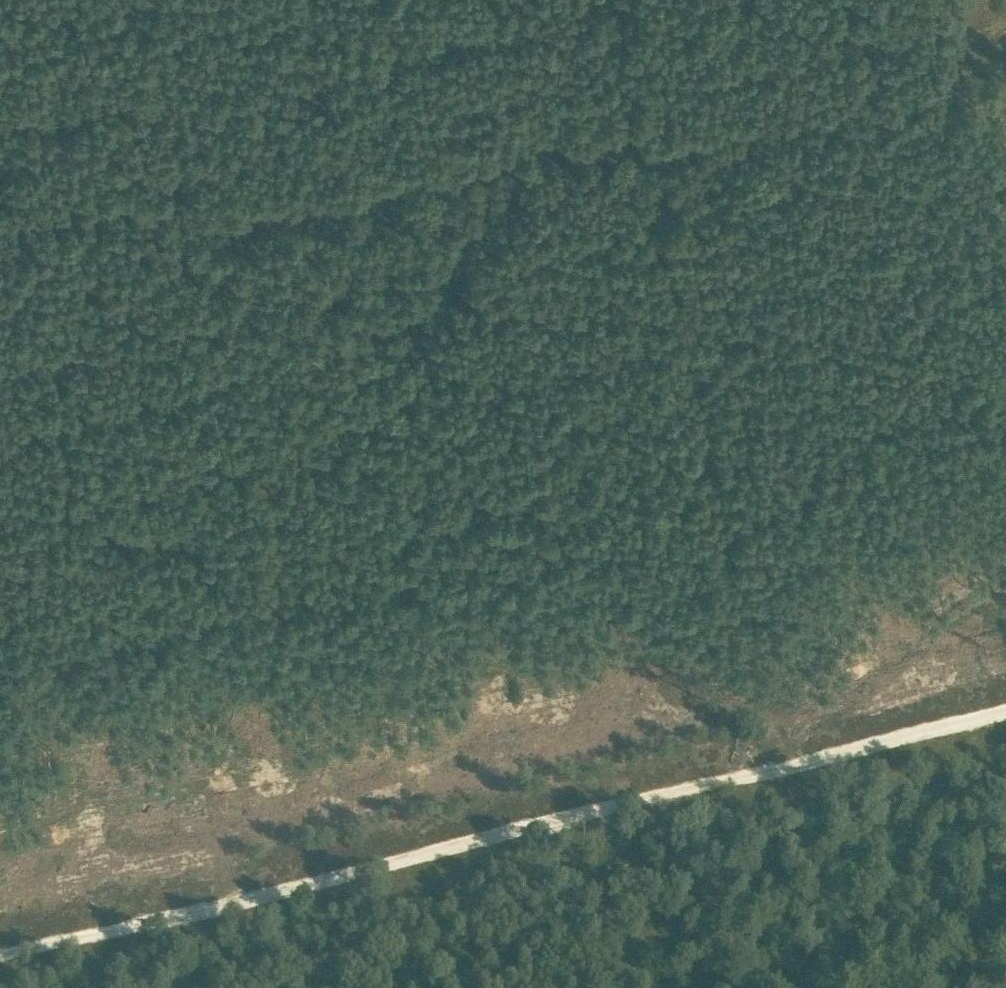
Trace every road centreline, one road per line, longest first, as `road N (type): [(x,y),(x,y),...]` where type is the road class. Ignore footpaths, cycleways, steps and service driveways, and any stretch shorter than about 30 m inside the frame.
road 1 (track): [(0,954),(1005,712)]

